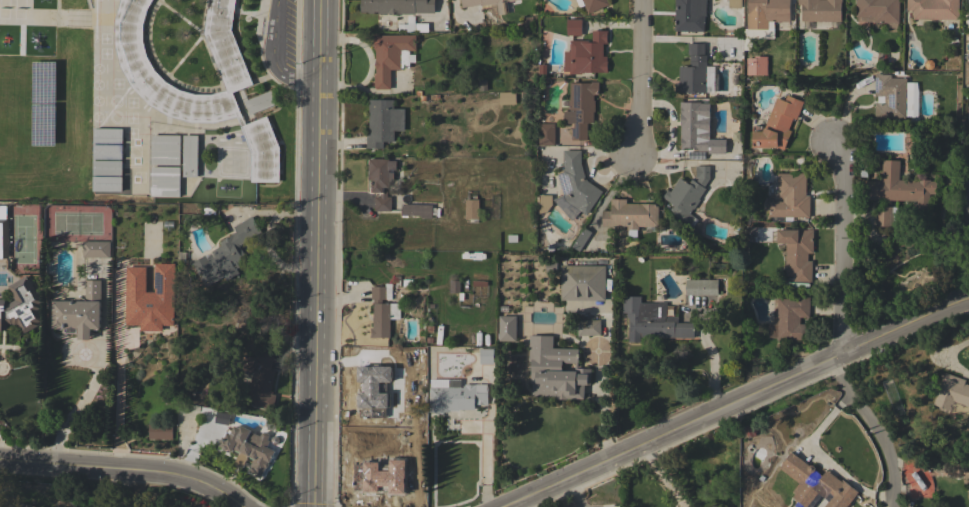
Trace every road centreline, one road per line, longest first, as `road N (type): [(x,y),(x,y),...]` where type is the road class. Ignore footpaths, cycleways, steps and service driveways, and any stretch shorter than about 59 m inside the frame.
road 1 (tertiary): [(504,506),(968,299)]
road 2 (secondary): [(321,0),(315,506)]
road 3 (residential): [(829,135),(841,156),(843,387),(892,467),(892,506)]
road 4 (tertiary): [(0,459),(184,474),(242,506)]
road 5 (residential): [(643,0),(636,157)]

